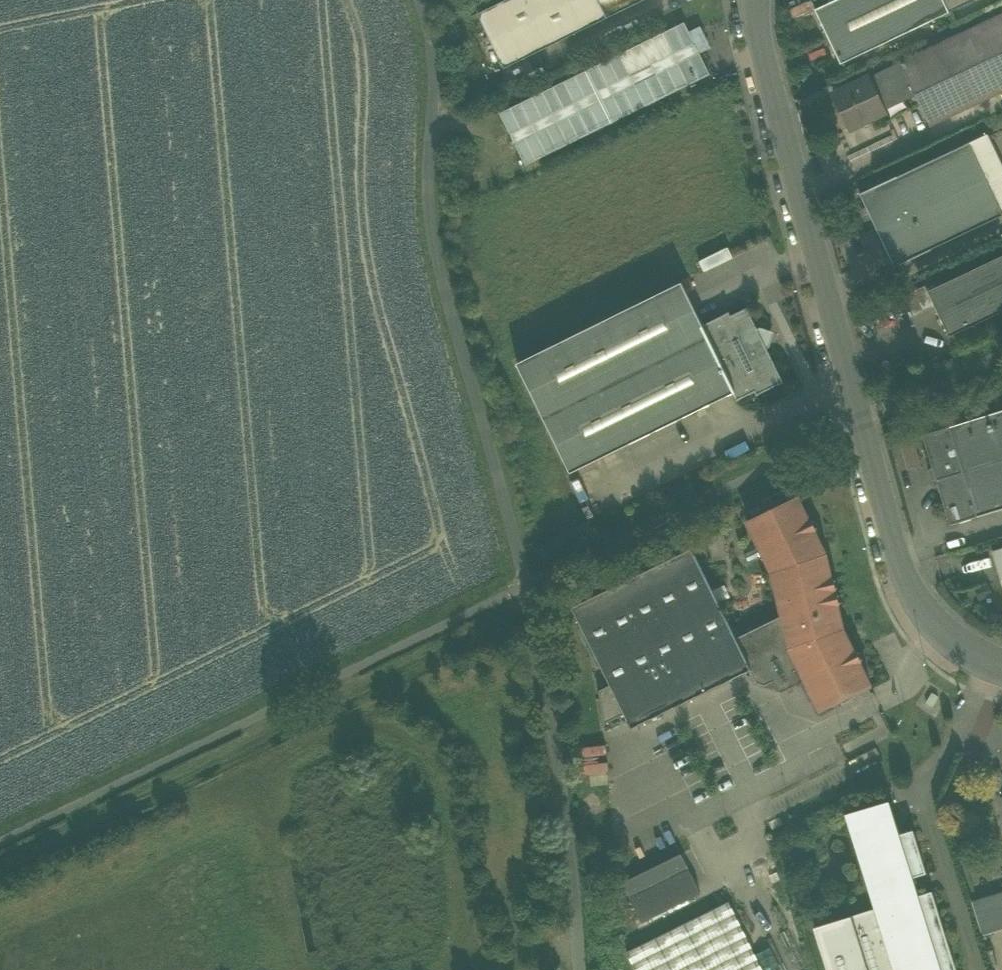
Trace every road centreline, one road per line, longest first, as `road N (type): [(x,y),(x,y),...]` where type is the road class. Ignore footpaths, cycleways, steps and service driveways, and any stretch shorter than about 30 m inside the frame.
road 1 (unclassified): [(579,969),(543,649),(430,216),(435,63),(421,0)]
road 2 (residential): [(755,0),(762,56),(861,425),(912,583),(944,642),(1001,671)]

